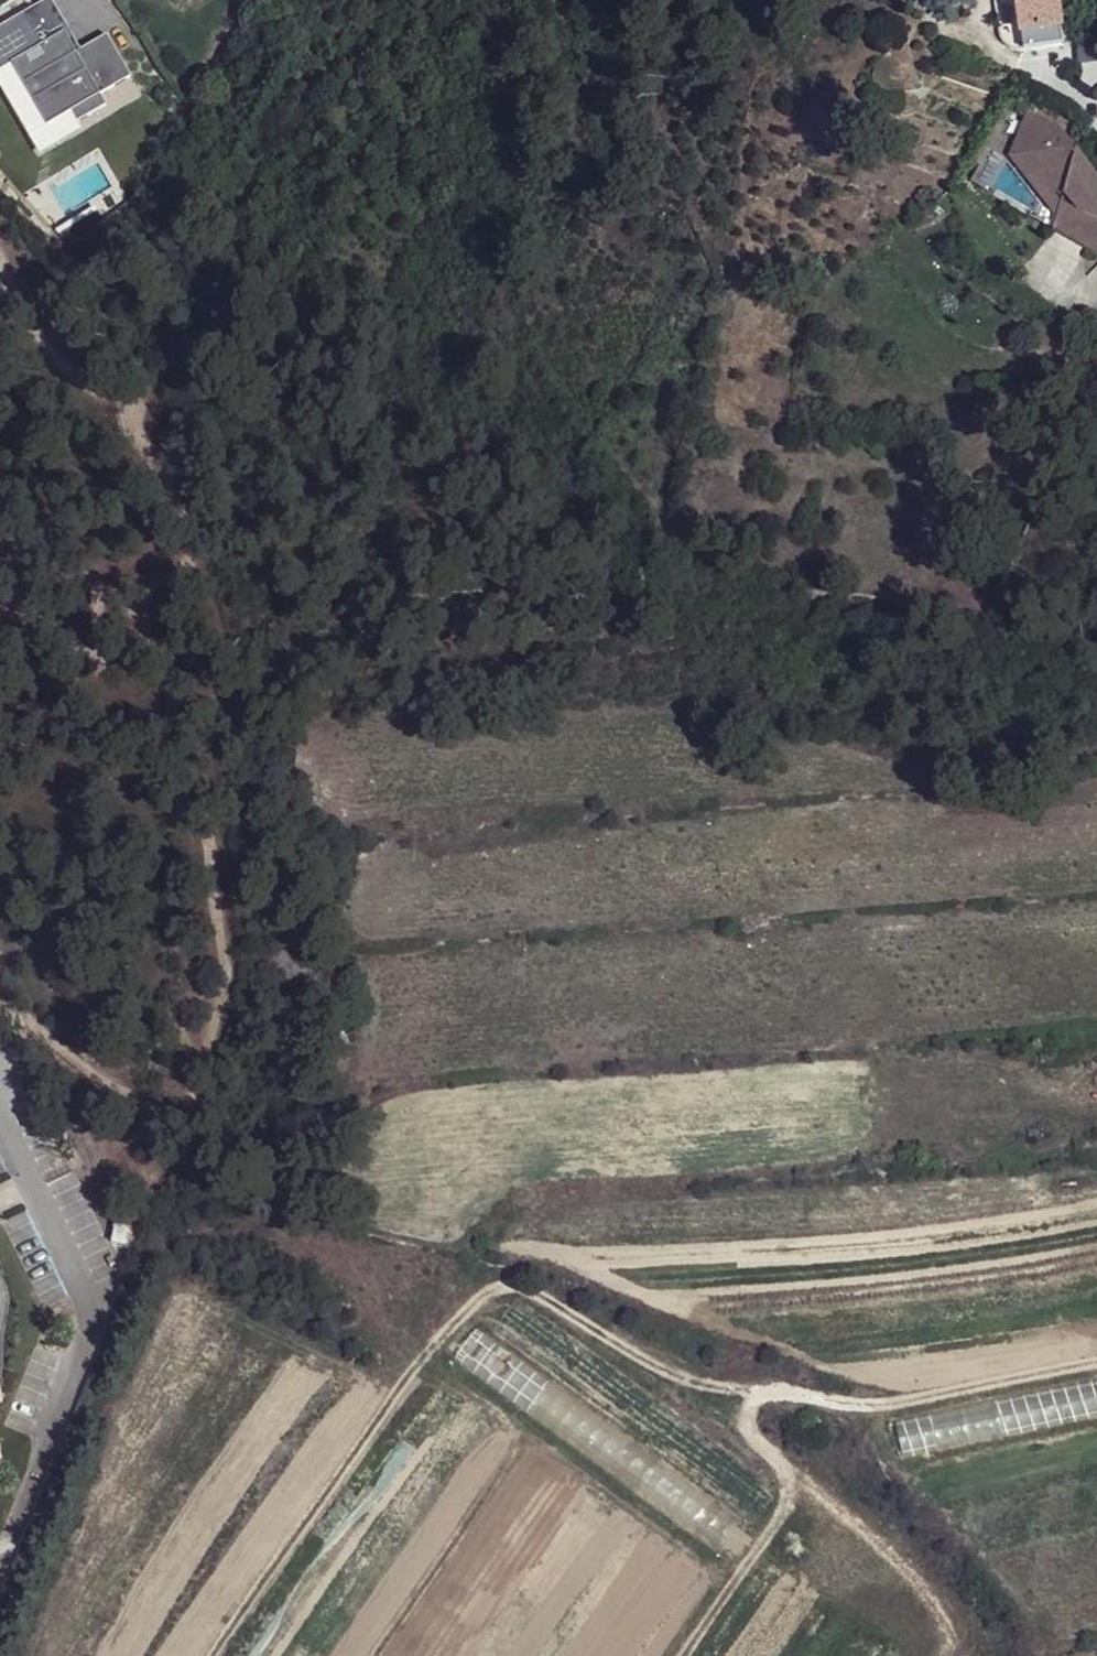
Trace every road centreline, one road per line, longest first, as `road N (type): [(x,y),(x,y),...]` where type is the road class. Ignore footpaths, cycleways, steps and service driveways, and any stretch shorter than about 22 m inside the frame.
road 1 (track): [(1096,1360),(860,1404),(706,1381),(643,1356),(525,1287),(500,1287),(426,1369),(229,1655)]
road 2 (track): [(794,1392),(763,1394),(744,1415),(787,1478),(791,1500),(688,1655)]
road 3 (track): [(787,1478),(890,1553),(933,1601),(950,1638),(946,1655)]

